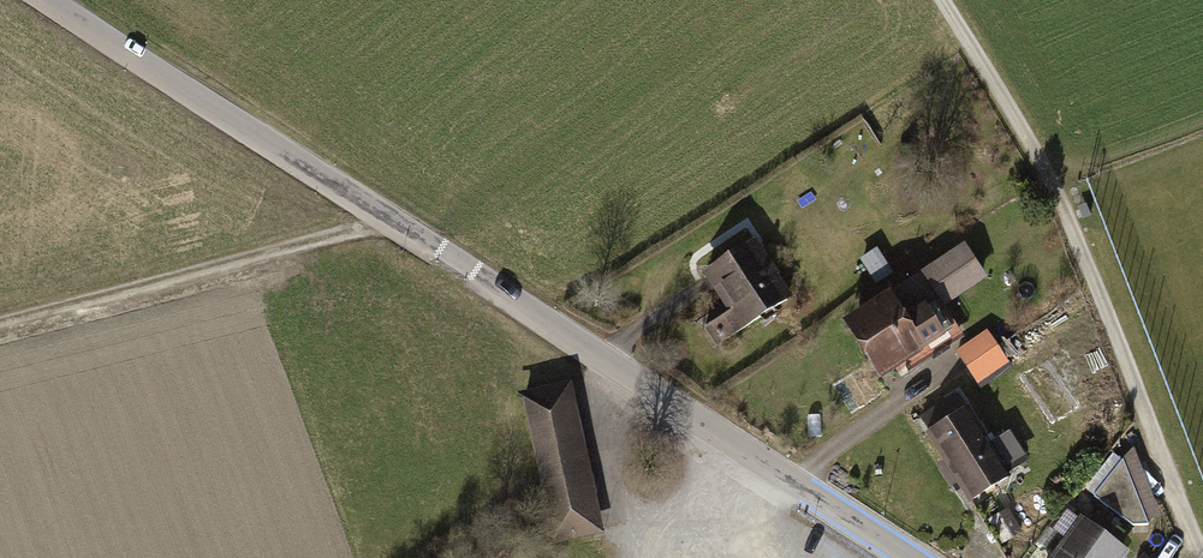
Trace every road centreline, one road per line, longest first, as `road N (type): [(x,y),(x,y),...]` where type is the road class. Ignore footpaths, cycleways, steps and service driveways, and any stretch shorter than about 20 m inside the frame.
road 1 (tertiary): [(907,557),(47,0)]
road 2 (track): [(939,0),(1054,189),(1197,557)]
road 3 (track): [(394,220),(0,327)]

